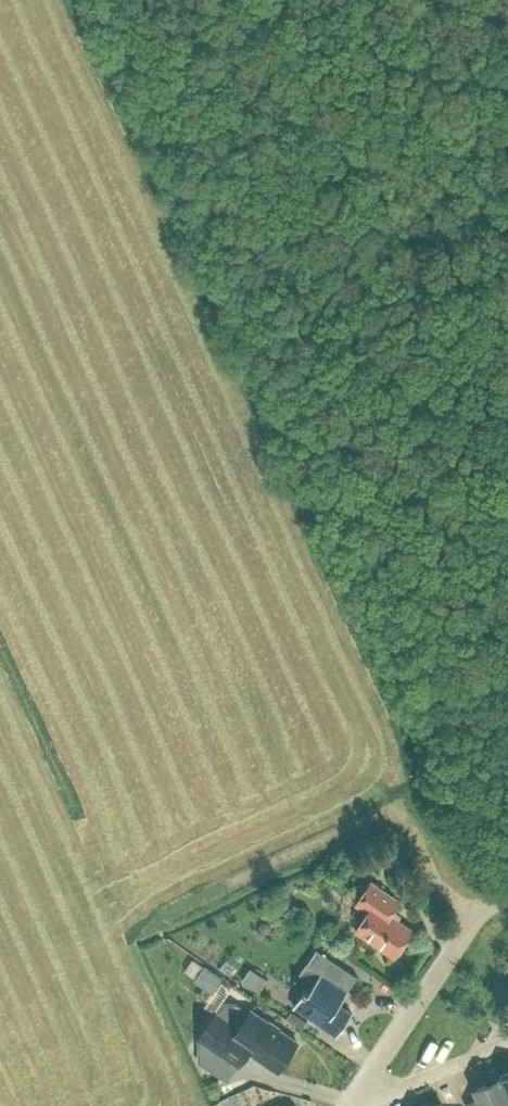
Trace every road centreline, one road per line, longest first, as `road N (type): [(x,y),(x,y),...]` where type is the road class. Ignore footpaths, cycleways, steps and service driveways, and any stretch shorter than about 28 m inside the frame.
road 1 (track): [(474,916),(453,901),(407,823),(388,812),(231,881)]
road 2 (residential): [(352,1105),(474,916),(507,896)]
road 3 (residential): [(507,1047),(356,1105)]

